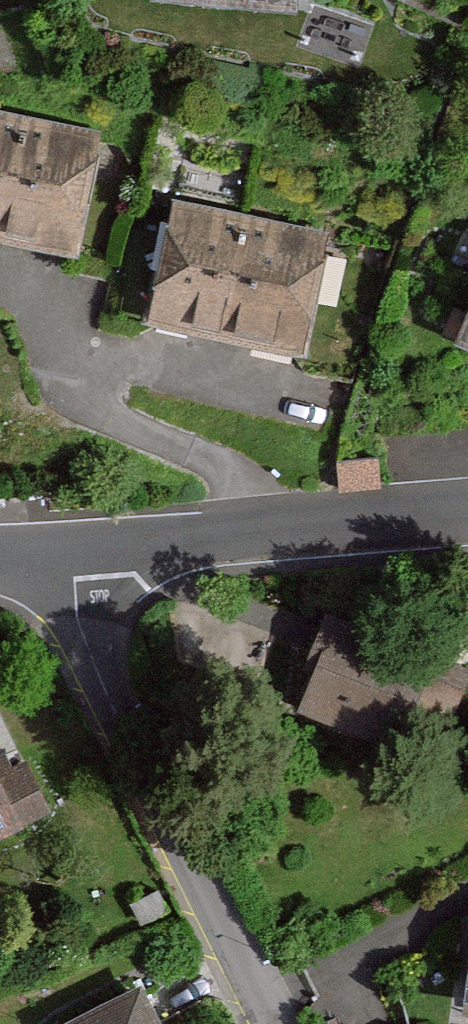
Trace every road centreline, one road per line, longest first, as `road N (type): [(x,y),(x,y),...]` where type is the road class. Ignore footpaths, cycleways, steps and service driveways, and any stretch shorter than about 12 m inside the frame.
road 1 (residential): [(48,554),(90,659),(262,1023)]
road 2 (residential): [(467,506),(48,554)]

